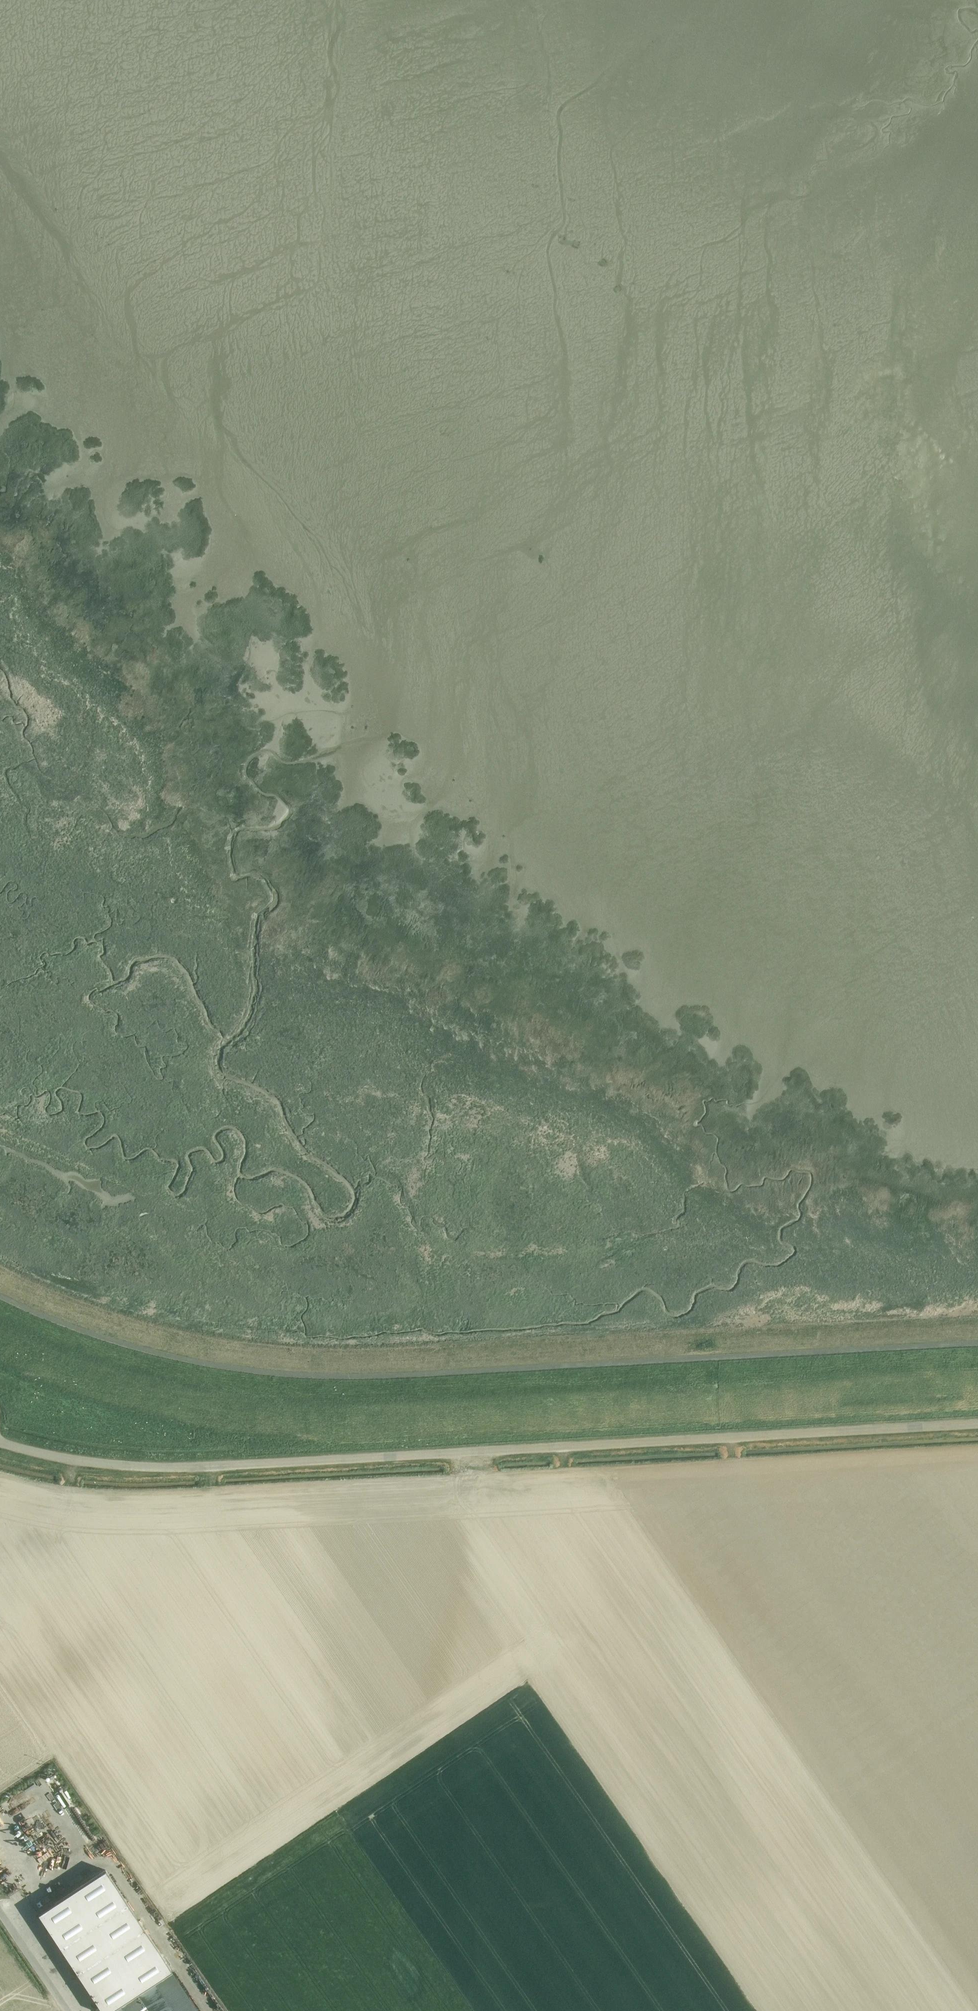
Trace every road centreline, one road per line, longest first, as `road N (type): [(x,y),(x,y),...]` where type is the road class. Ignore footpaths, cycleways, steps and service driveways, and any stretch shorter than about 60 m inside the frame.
road 1 (unclassified): [(977,1425),(166,1468),(0,1442)]
road 2 (unclassified): [(69,2010),(0,1910)]

